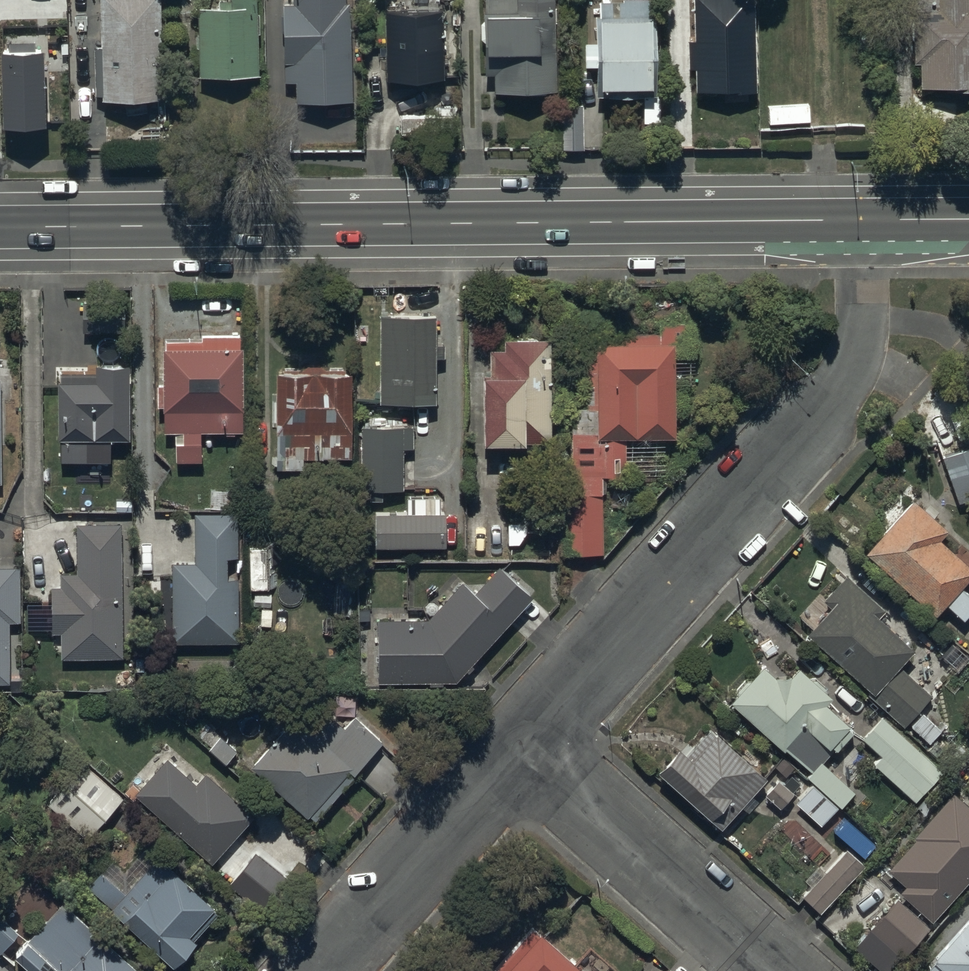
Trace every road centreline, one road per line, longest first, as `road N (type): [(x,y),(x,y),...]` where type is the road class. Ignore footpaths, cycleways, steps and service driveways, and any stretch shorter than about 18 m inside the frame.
road 1 (secondary): [(862,220),(0,227)]
road 2 (residential): [(862,220),(863,318),(851,368),(834,393),(519,745)]
road 3 (residential): [(519,745),(769,970)]
road 4 (residential): [(519,745),(316,970)]

